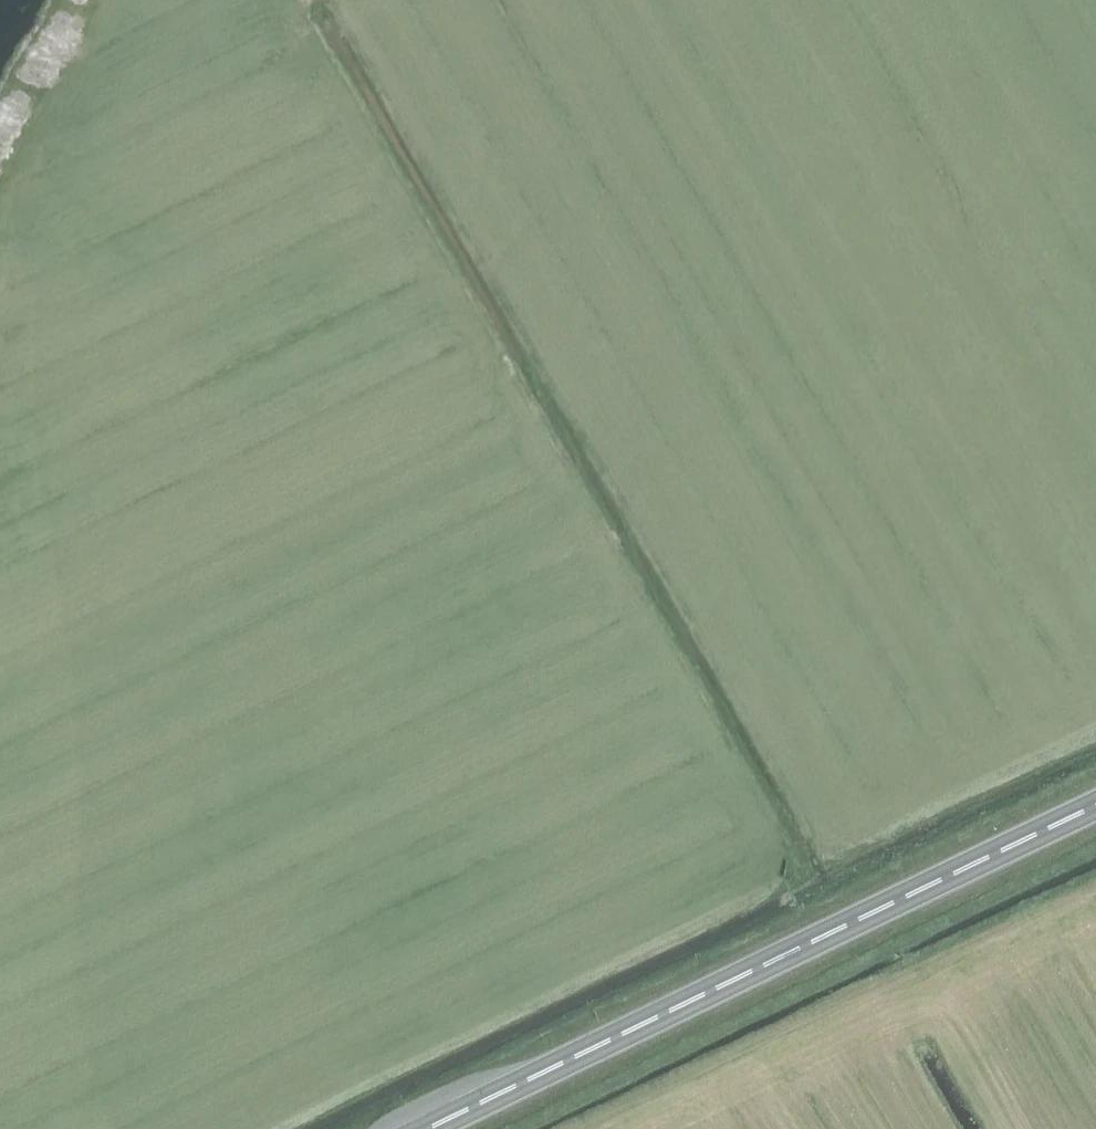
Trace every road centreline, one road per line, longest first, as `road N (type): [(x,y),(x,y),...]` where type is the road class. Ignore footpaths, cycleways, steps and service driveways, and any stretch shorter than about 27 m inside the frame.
road 1 (primary): [(428,1128),(1095,805)]

